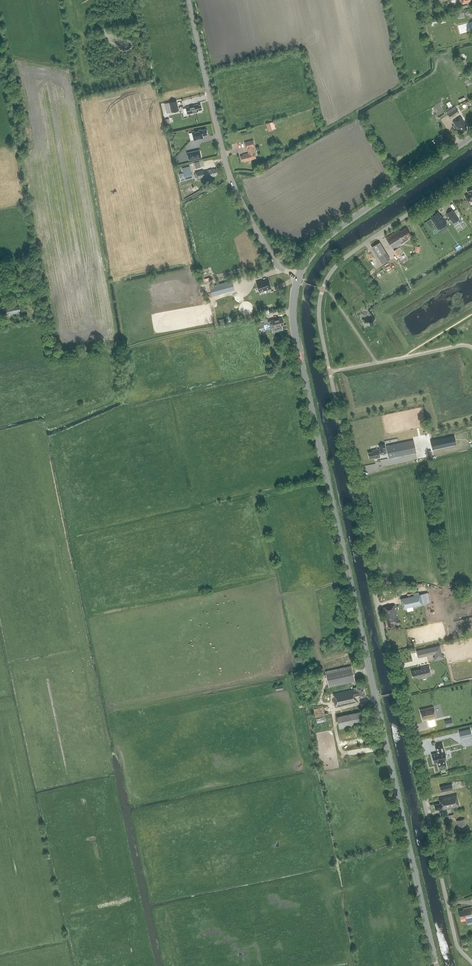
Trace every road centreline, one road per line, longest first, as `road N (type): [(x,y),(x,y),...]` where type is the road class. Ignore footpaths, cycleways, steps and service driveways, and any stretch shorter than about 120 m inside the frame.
road 1 (unclassified): [(471,962),(455,940),(319,309),(333,268),(349,253),(471,170)]
road 2 (secondary): [(436,965),(302,370),(298,277)]
road 3 (tertiary): [(298,277),(271,257),(234,187),(188,0)]
road 4 (secondary): [(298,277),(326,238),(471,137)]

